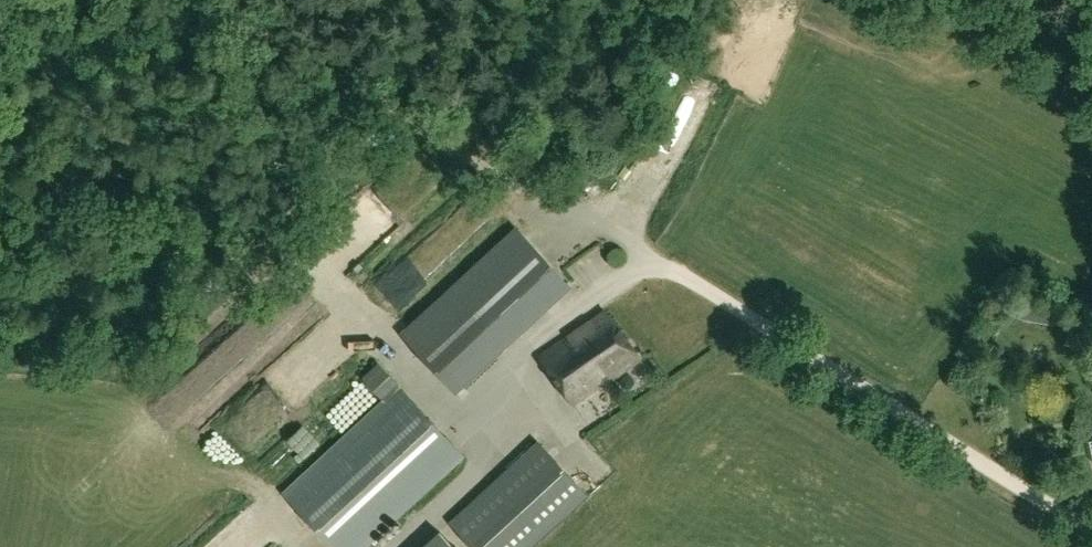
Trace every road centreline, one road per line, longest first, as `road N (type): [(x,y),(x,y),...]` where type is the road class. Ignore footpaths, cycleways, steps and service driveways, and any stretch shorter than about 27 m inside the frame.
road 1 (track): [(531,190),(675,272)]

